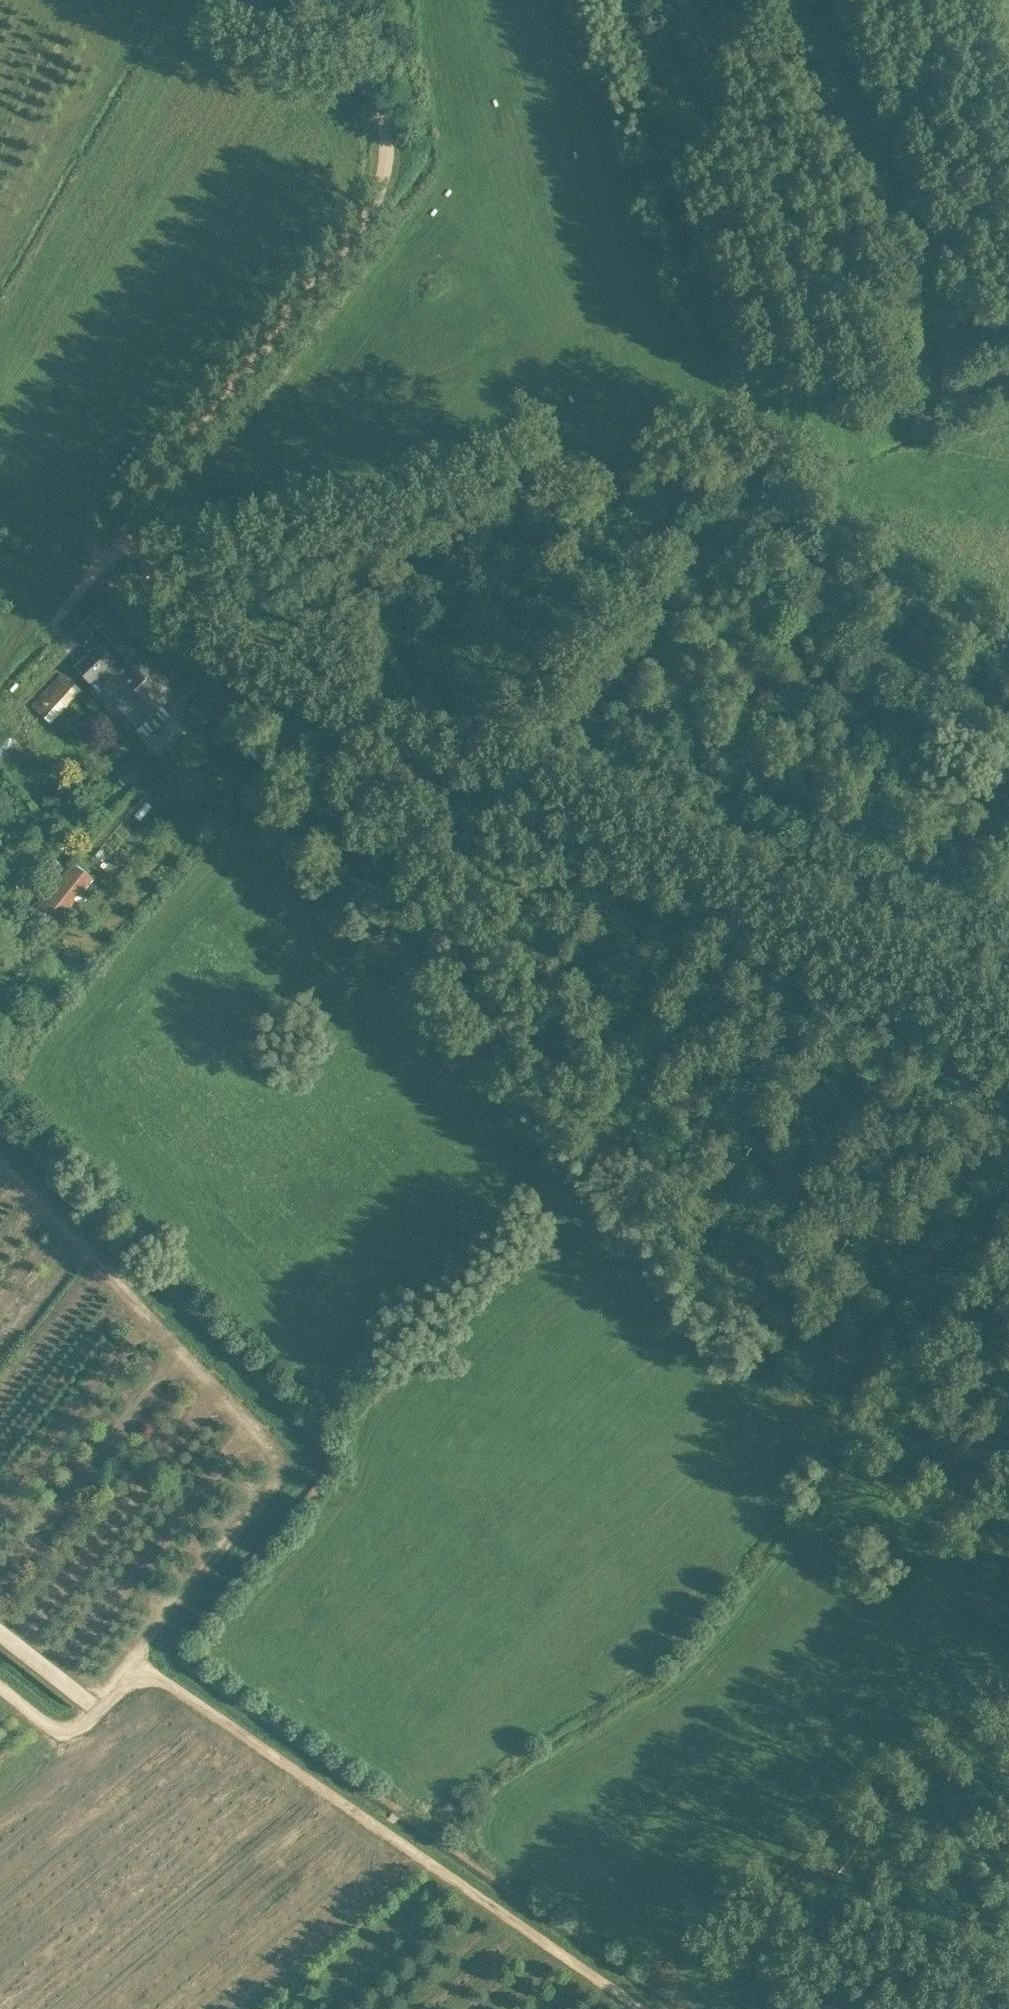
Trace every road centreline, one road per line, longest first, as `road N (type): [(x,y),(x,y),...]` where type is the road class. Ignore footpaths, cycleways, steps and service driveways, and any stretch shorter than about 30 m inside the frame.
road 1 (track): [(119,542),(284,652),(1008,1045)]
road 2 (track): [(244,0),(349,61),(387,118),(388,152),(357,230),(203,422),(119,542)]
road 3 (track): [(439,1867),(165,1681),(142,1676),(123,1684),(69,1729),(44,1723),(0,1686)]
road 4 (track): [(645,2008),(439,1867)]
road 5 (track): [(119,542),(57,623),(72,657)]

